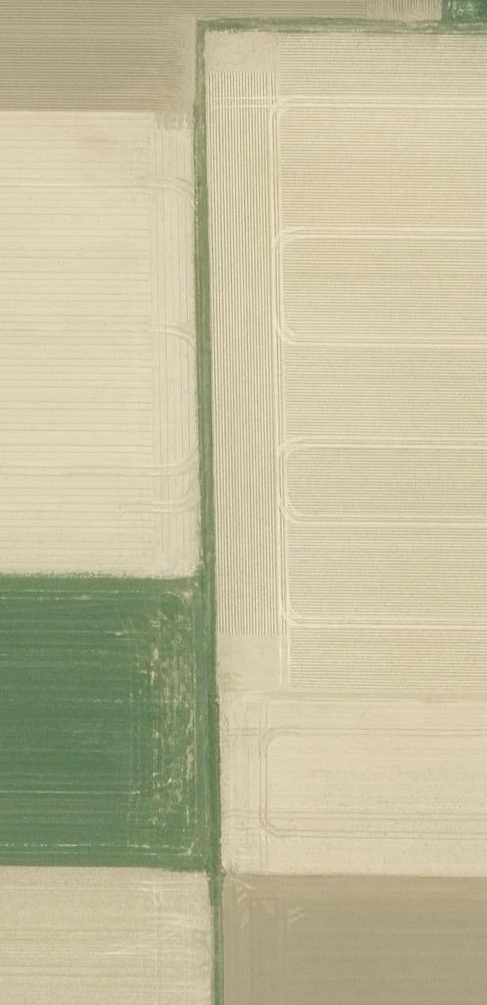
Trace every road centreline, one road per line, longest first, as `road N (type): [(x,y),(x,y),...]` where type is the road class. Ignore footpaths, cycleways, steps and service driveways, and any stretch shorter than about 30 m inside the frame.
road 1 (track): [(213,1004),(197,26),(486,30)]

